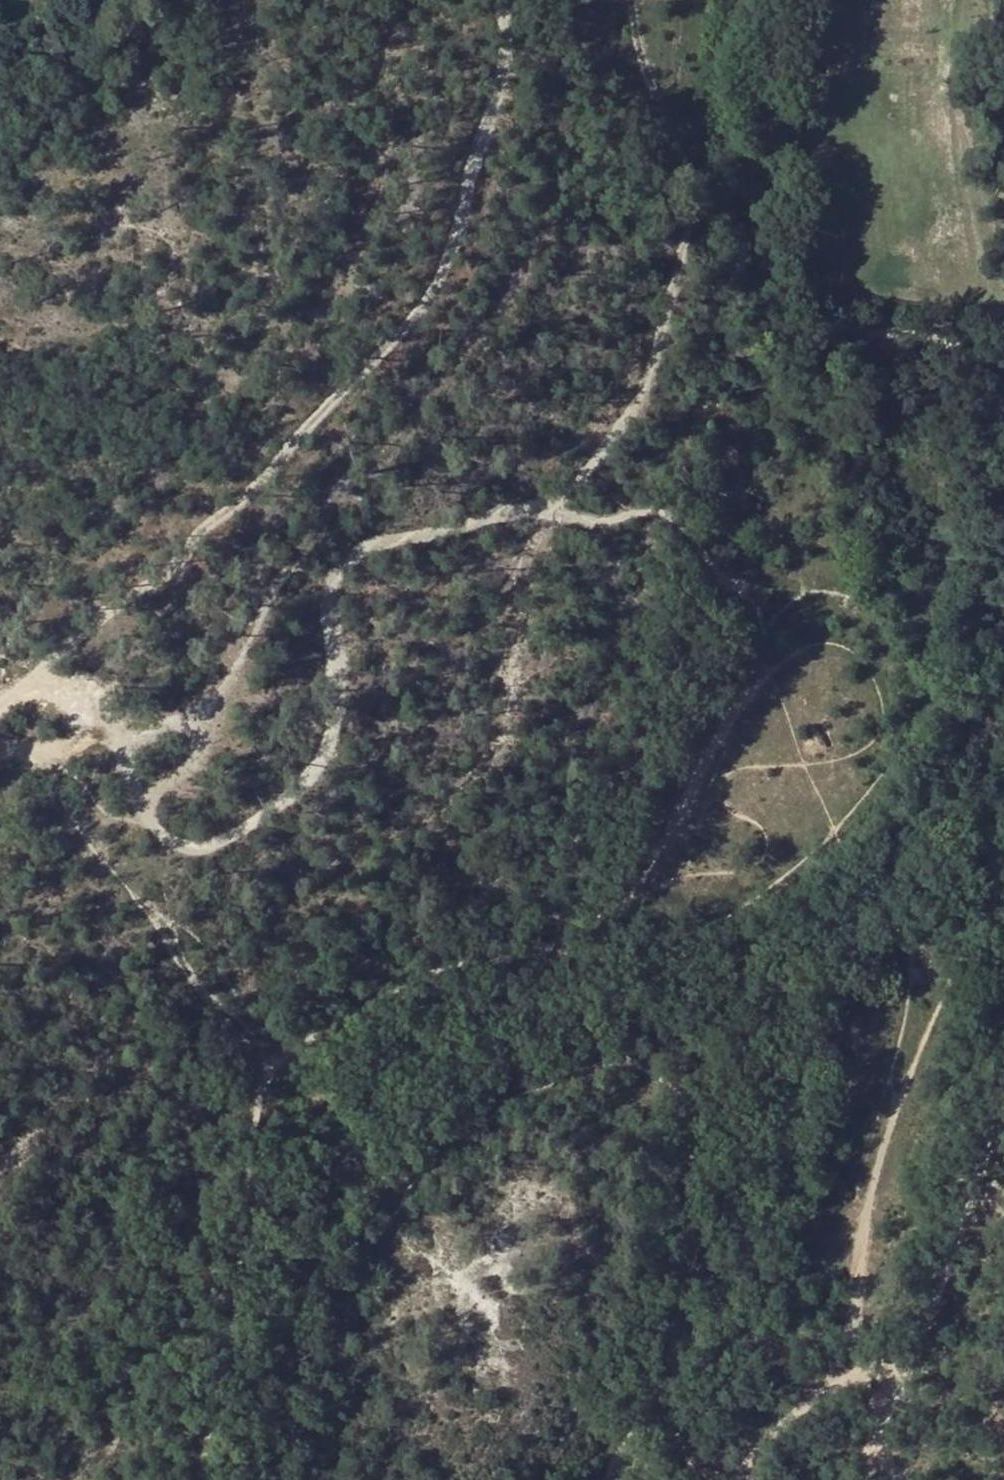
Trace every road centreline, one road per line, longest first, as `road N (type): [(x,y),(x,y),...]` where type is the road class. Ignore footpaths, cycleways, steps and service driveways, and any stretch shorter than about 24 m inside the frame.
road 1 (track): [(192,1479),(236,1298),(270,1076),(402,977),(470,959),(566,950),(603,1060),(665,1076),(687,1111),(700,1163),(688,1197),(698,1297),(670,1385),(682,1450),(740,1479)]
road 2 (track): [(37,684),(234,506),(415,322),(451,258),(501,70),(500,0)]
road 3 (track): [(843,1479),(1003,1093)]

